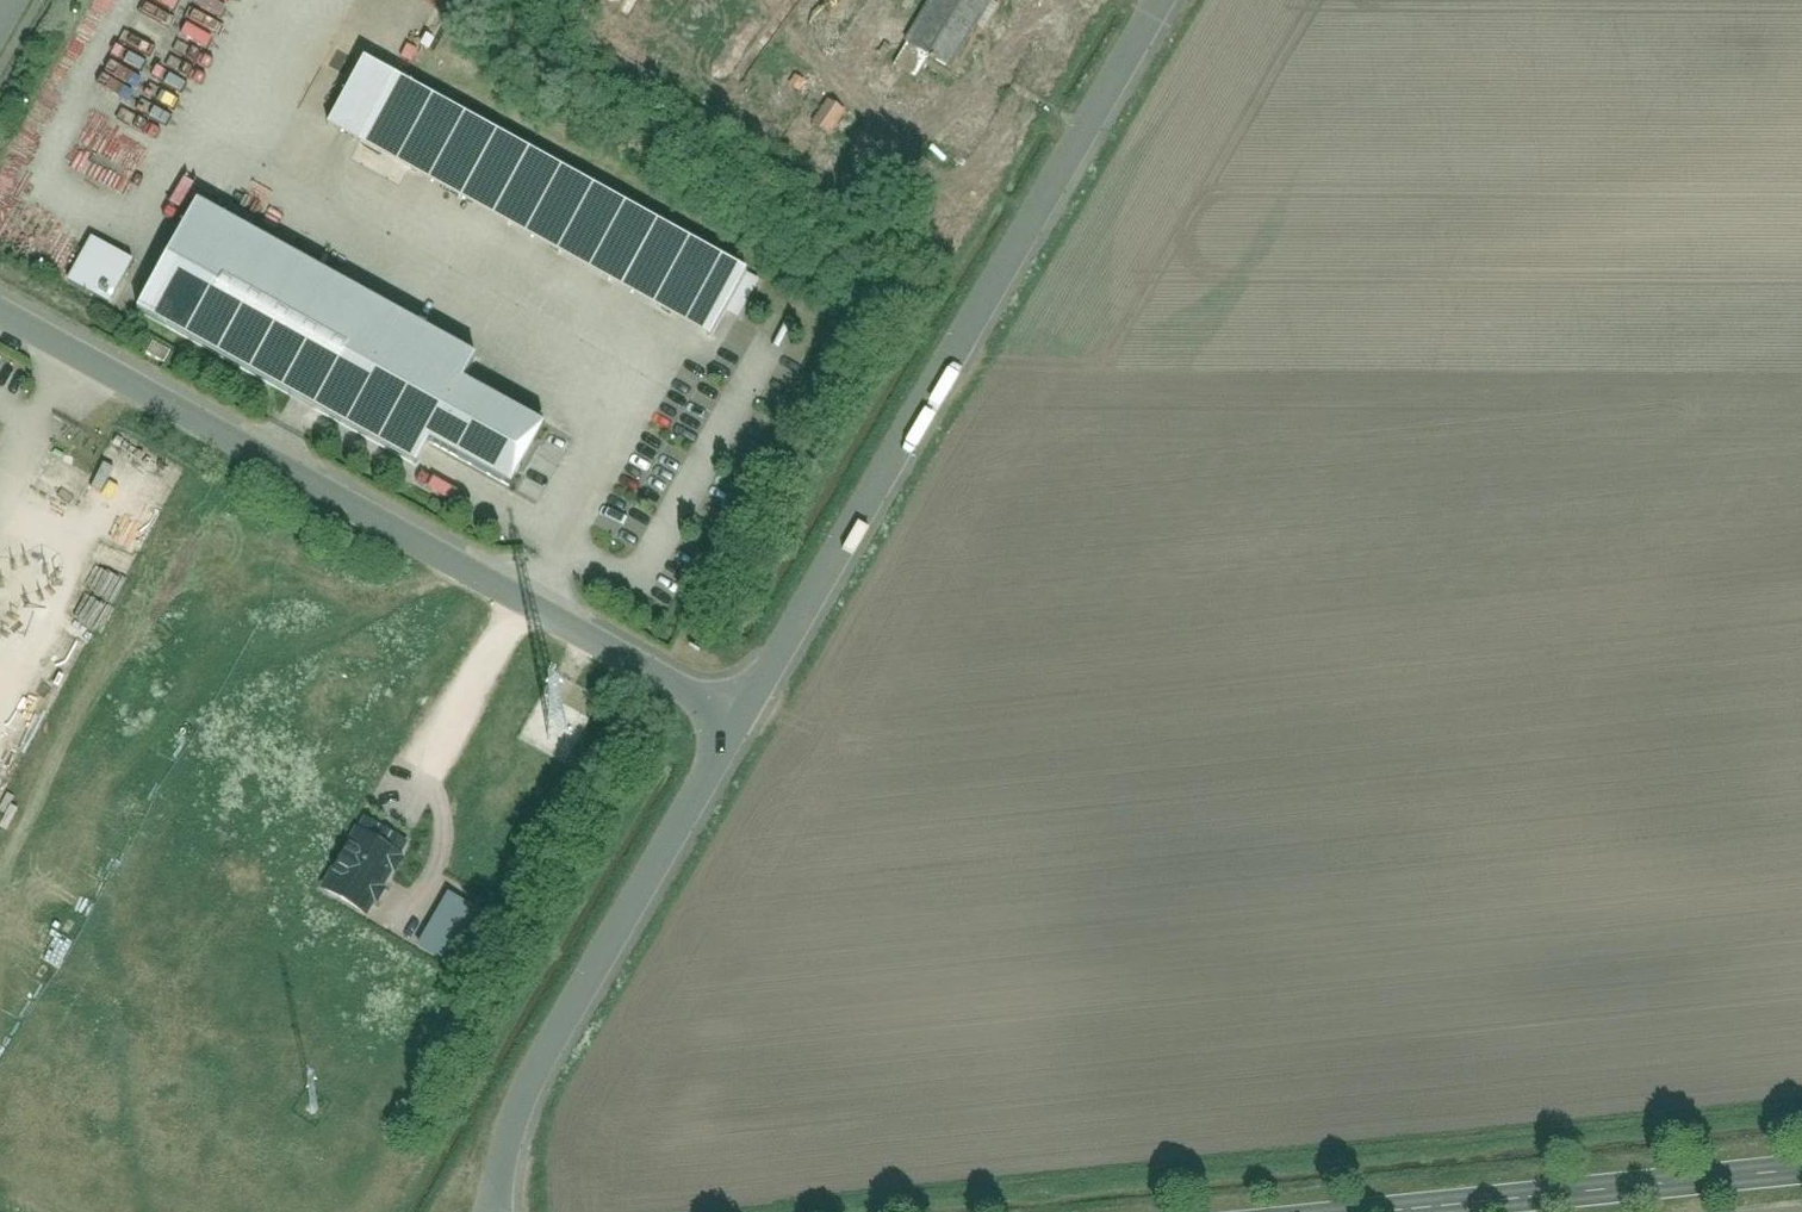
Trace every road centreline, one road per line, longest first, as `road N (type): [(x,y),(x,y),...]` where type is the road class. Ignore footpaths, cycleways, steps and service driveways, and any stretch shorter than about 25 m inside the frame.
road 1 (residential): [(0,309),(742,716)]
road 2 (residential): [(1161,0),(742,716)]
road 3 (residential): [(742,716),(541,1063),(507,1156),(502,1211)]
road 4 (tertiary): [(1801,1168),(1366,1211)]

